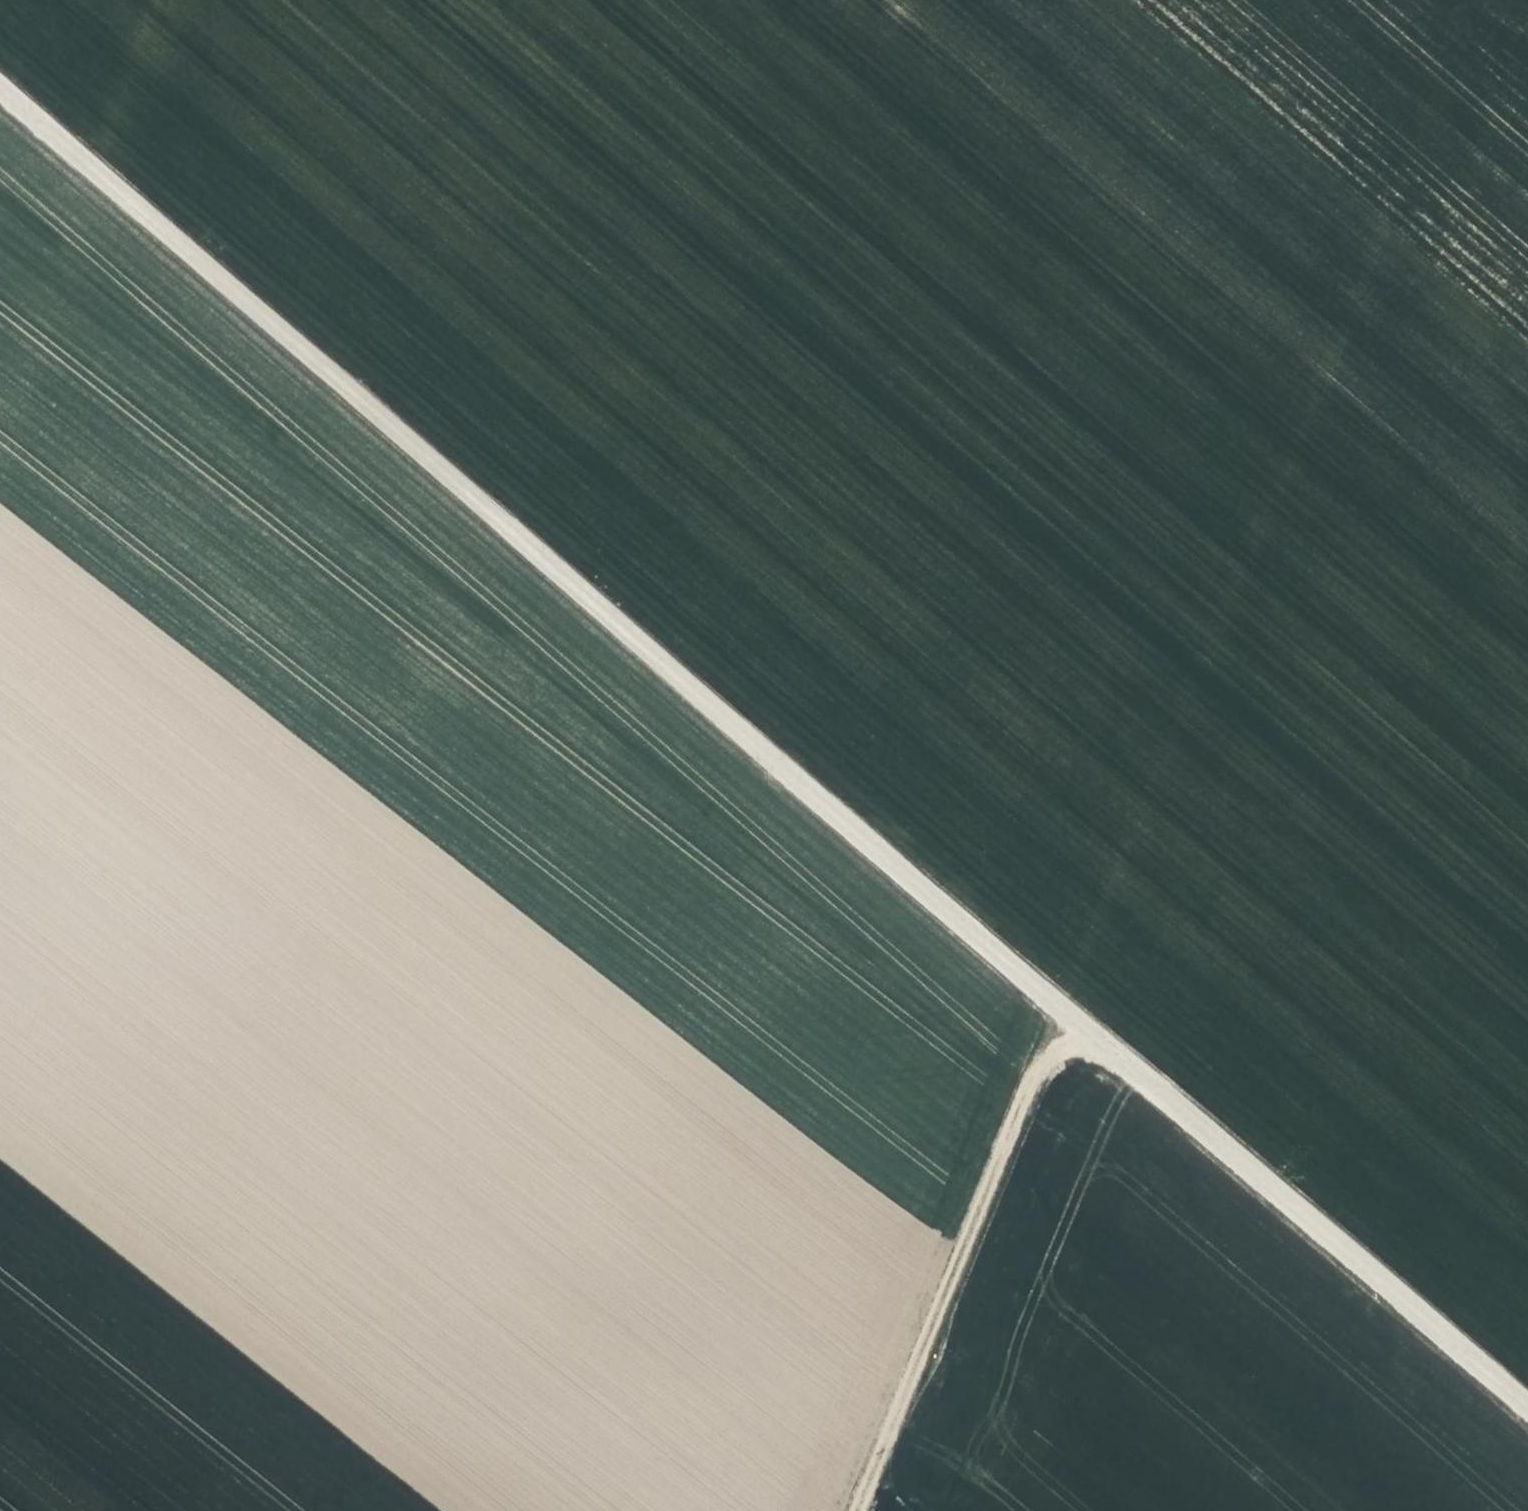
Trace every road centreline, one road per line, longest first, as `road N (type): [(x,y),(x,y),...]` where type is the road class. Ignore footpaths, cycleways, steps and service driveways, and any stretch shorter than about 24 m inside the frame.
road 1 (track): [(0,87),(1079,1027),(1026,1078),(849,1510)]
road 2 (track): [(1527,1406),(1079,1027)]

